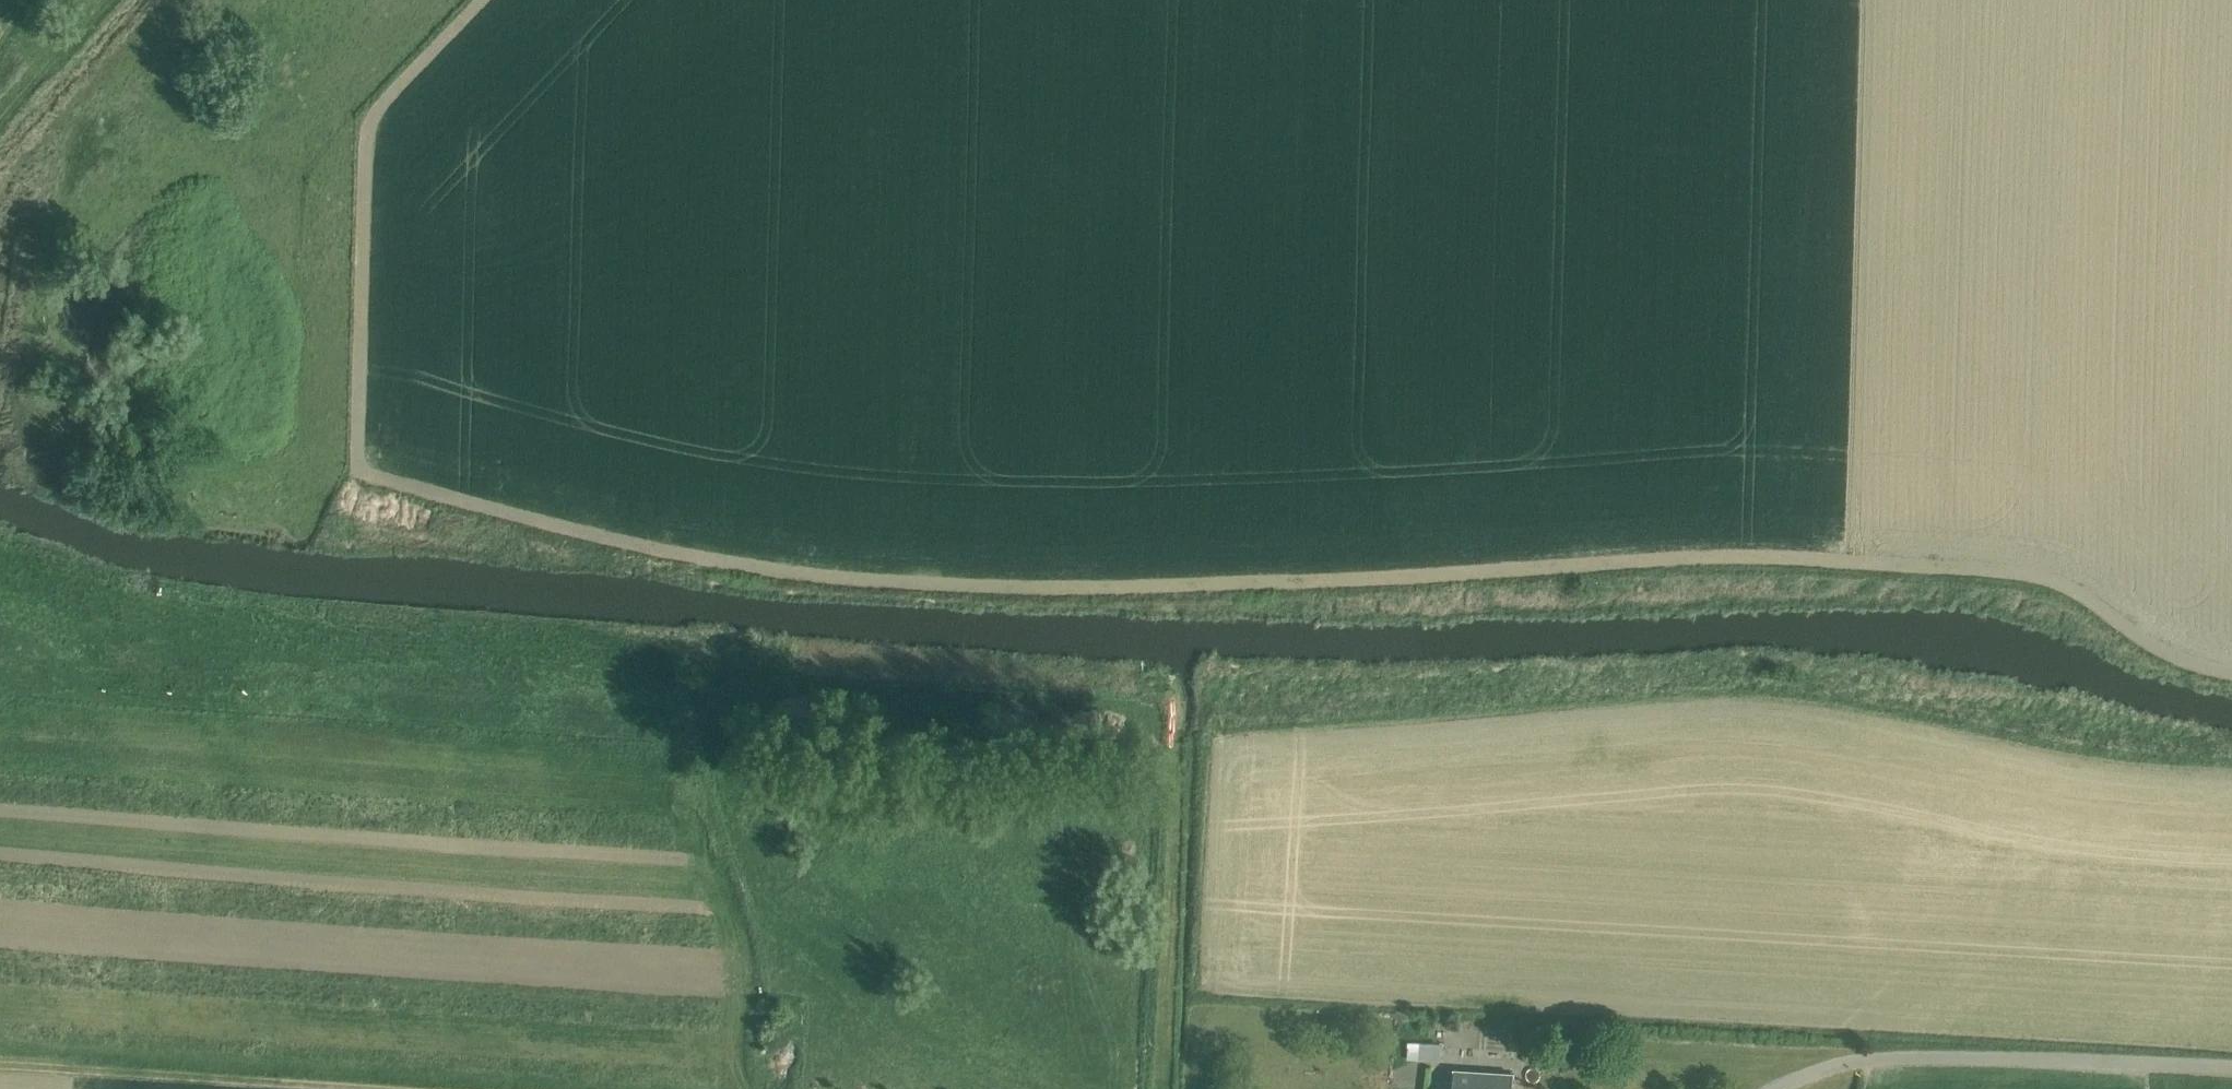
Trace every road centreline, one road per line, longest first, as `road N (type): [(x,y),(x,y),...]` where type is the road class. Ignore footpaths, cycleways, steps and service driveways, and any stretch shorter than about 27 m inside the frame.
road 1 (unclassified): [(2231,1071),(1932,1056),(1862,1060)]
road 2 (track): [(0,1063),(347,1088)]

